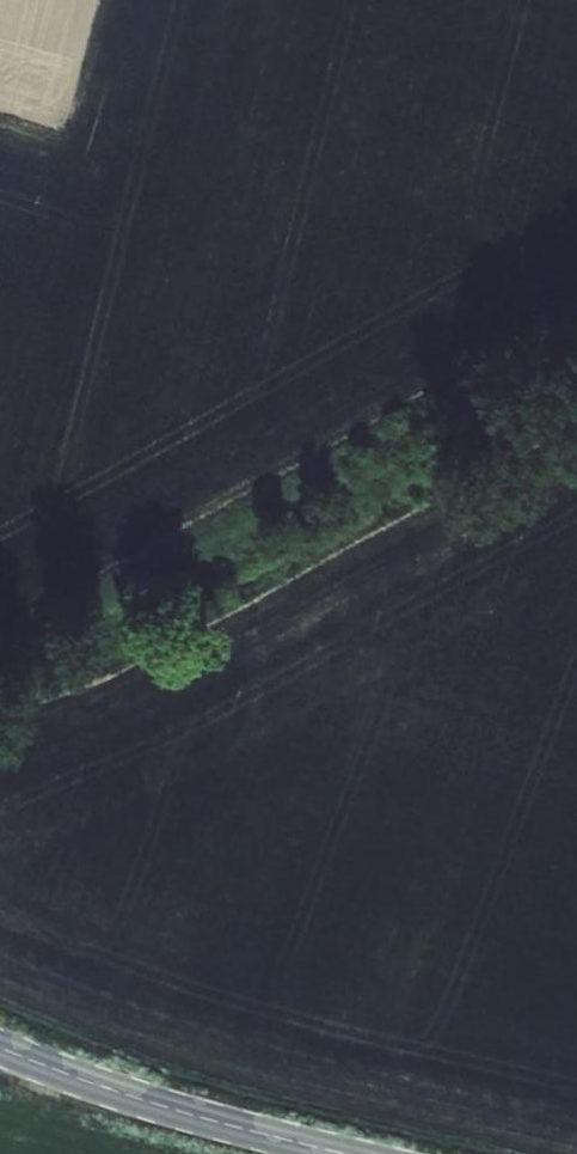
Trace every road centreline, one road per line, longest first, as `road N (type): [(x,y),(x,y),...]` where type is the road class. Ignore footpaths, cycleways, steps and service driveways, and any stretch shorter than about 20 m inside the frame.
road 1 (tertiary): [(350,1153),(163,1107),(0,1047)]

